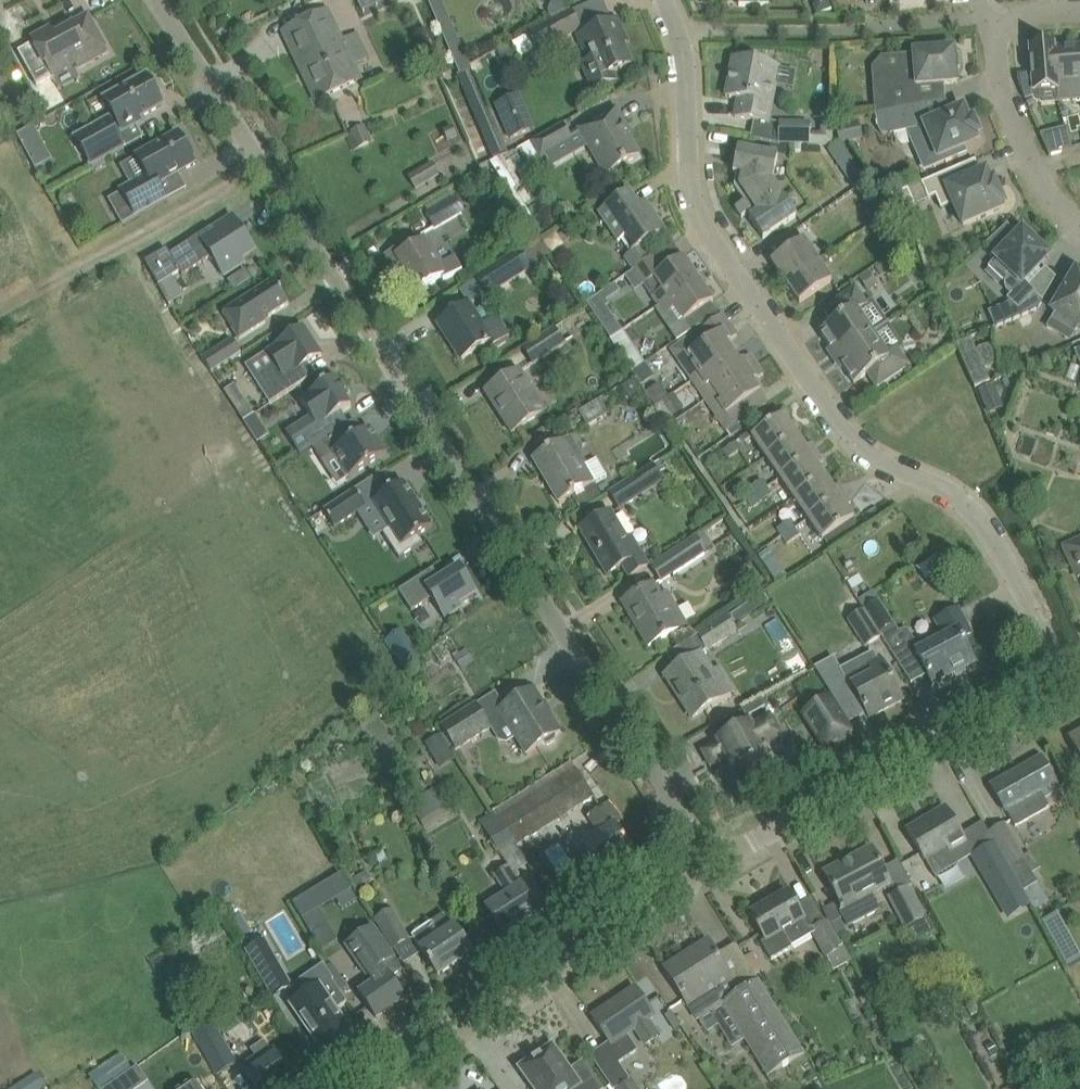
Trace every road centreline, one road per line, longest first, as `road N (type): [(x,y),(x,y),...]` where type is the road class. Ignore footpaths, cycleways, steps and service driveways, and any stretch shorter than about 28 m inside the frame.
road 1 (residential): [(706,867),(161,0)]
road 2 (residential): [(1064,678),(982,519),(840,426),(699,214),(687,170),(679,33),(665,0)]
road 3 (unclassified): [(706,867),(1064,678)]
road 4 (unclassified): [(382,1088),(706,867)]
road 5 (residential): [(1033,165),(1010,118),(984,17)]

